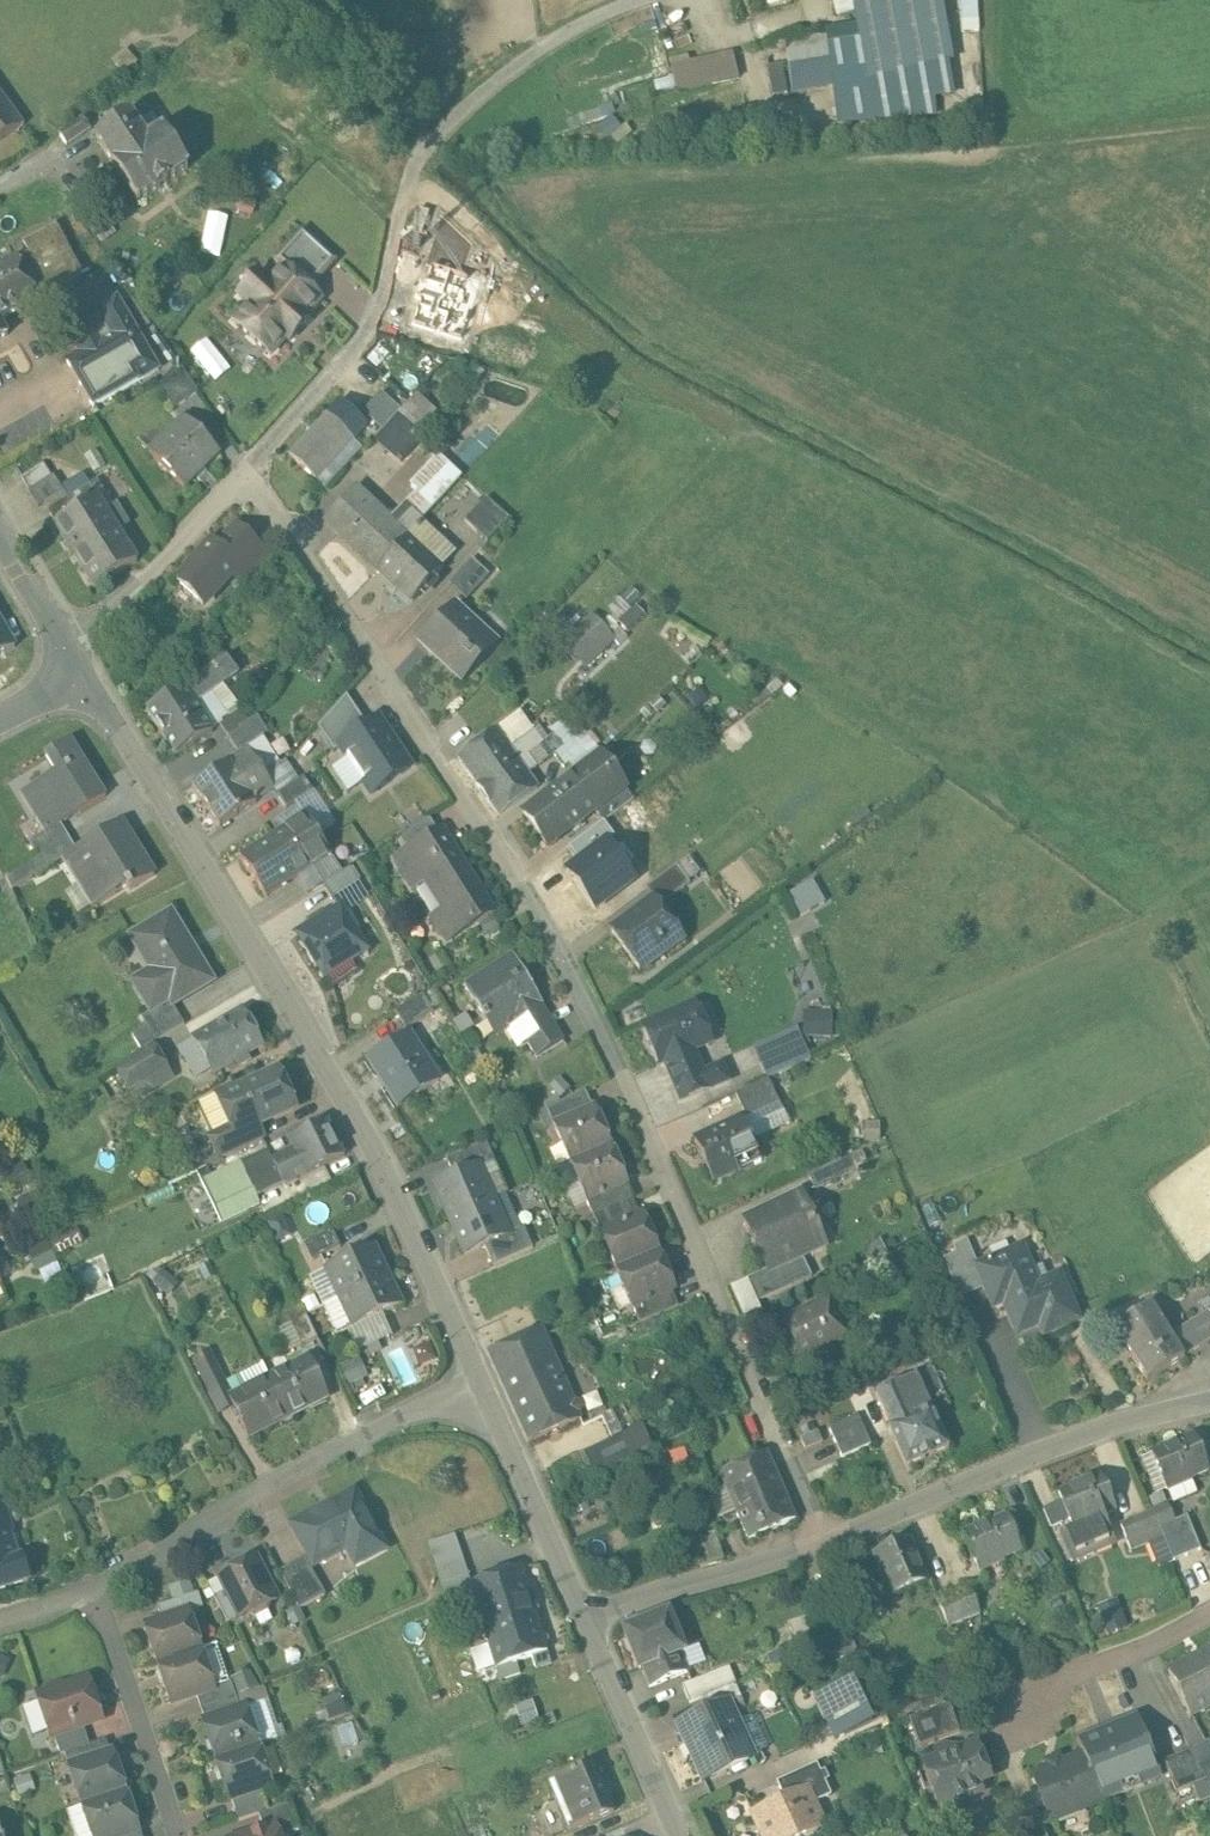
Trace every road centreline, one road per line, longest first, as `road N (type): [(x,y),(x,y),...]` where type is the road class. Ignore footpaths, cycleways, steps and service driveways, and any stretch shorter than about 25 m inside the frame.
road 1 (residential): [(61,643),(252,476),(294,525),(518,859),(590,988),(826,1544)]
road 2 (tertiary): [(484,1387),(397,1190),(341,1088),(85,677)]
road 3 (residential): [(484,1387),(283,1476),(99,1583)]
road 4 (residential): [(1209,1400),(1072,1439),(826,1544)]
road 5 (residential): [(99,1583),(179,1835)]
road 6 (tertiary): [(587,1614),(484,1387)]
road 7 (residential): [(826,1544),(587,1614)]
road 8 (tertiary): [(683,1835),(587,1614)]
road 9 (residential): [(1209,1611),(1018,1694)]
road 10 (tertiary): [(61,643),(0,527)]

